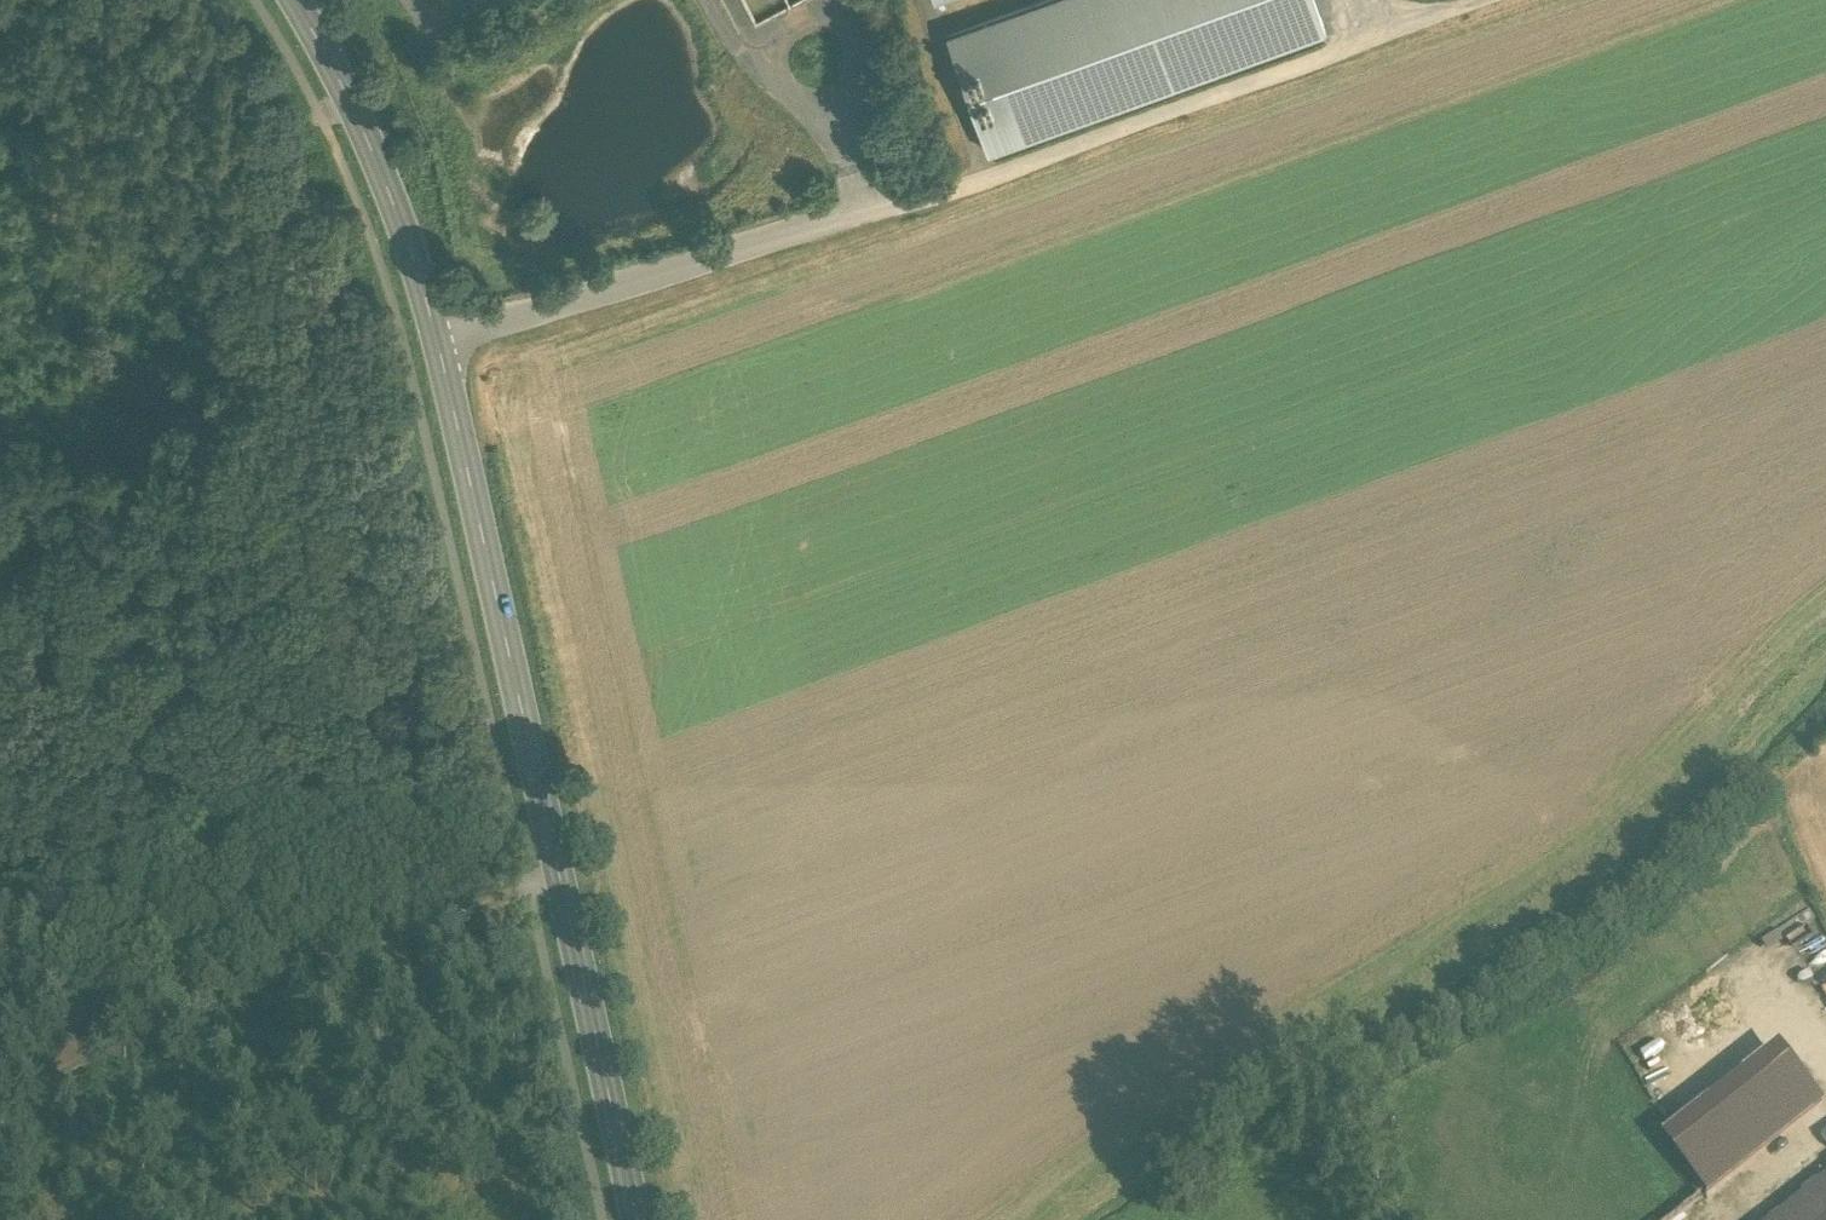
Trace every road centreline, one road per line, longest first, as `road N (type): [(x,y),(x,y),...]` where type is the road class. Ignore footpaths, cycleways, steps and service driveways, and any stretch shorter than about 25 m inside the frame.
road 1 (secondary): [(627,1219),(439,340),(361,124),(288,0)]
road 2 (track): [(554,877),(280,960),(144,1018),(0,1105)]

